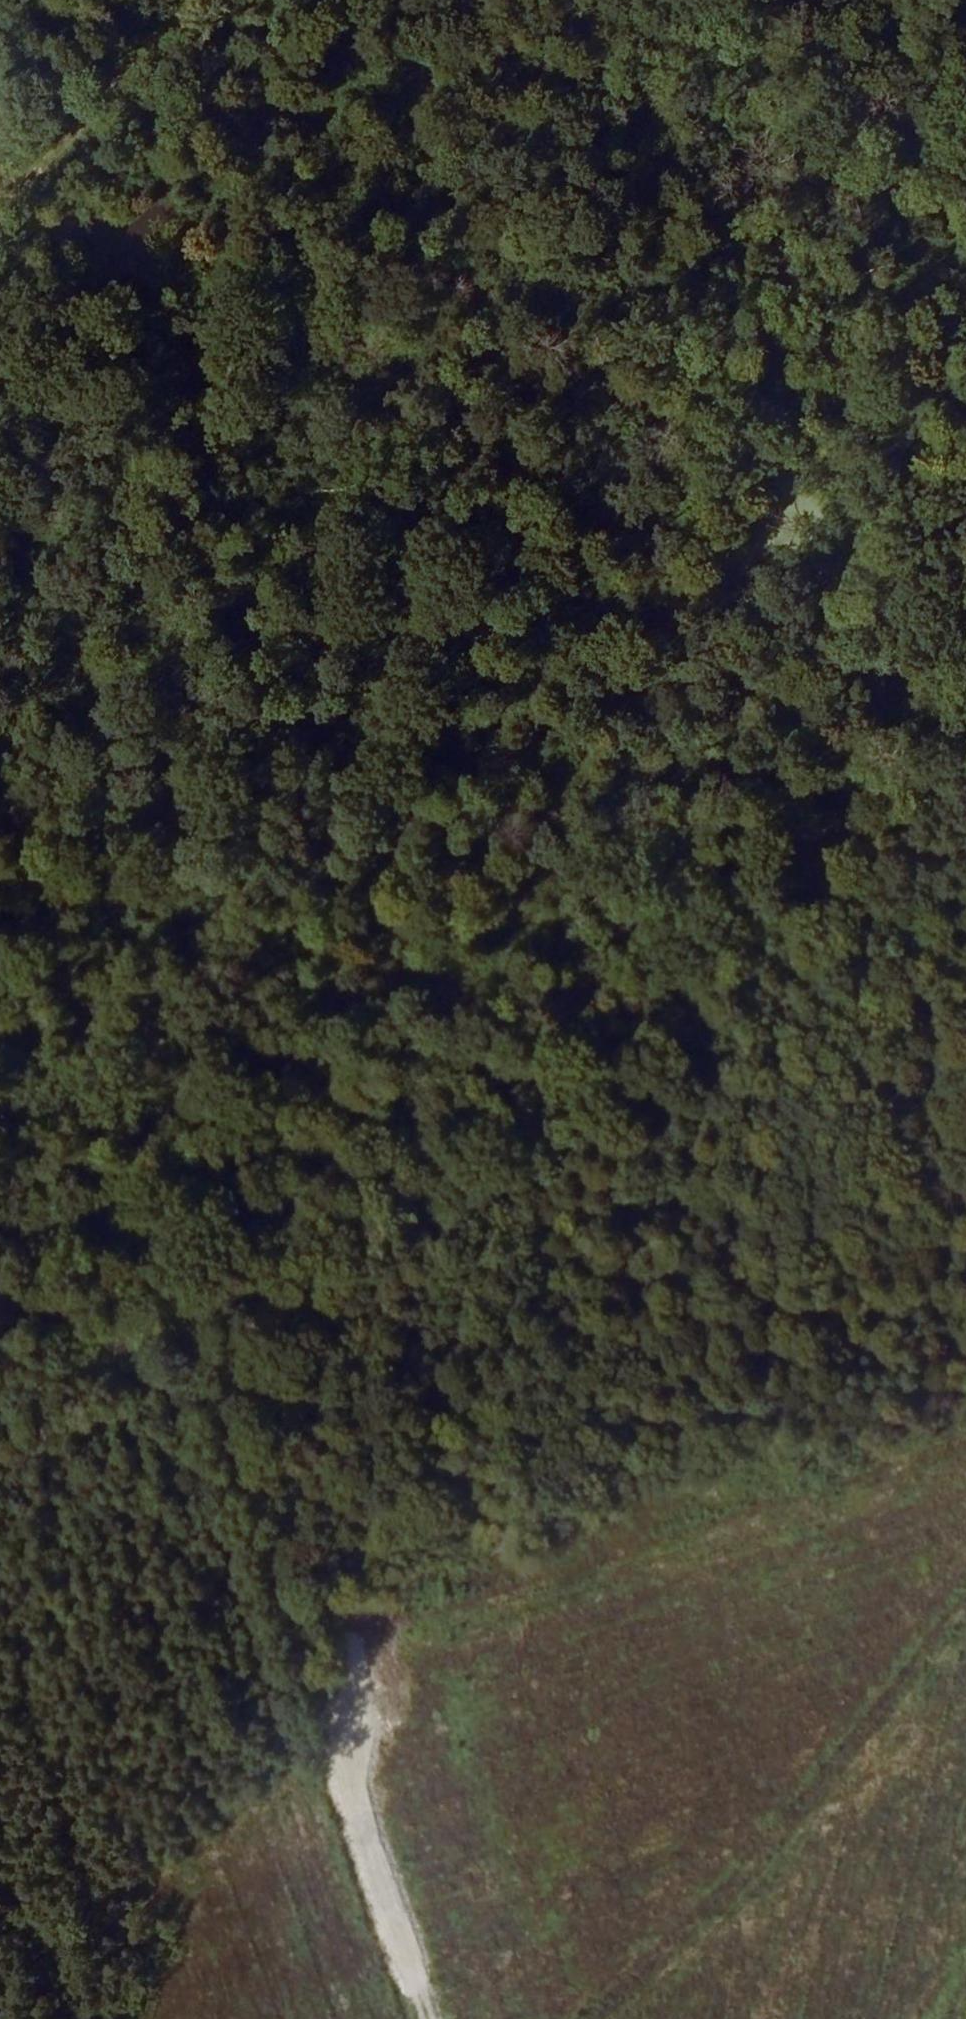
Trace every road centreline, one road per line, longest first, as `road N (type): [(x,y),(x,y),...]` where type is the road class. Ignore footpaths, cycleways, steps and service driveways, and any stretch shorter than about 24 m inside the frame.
road 1 (track): [(455,2018),(0,622)]
road 2 (track): [(0,185),(179,0)]

